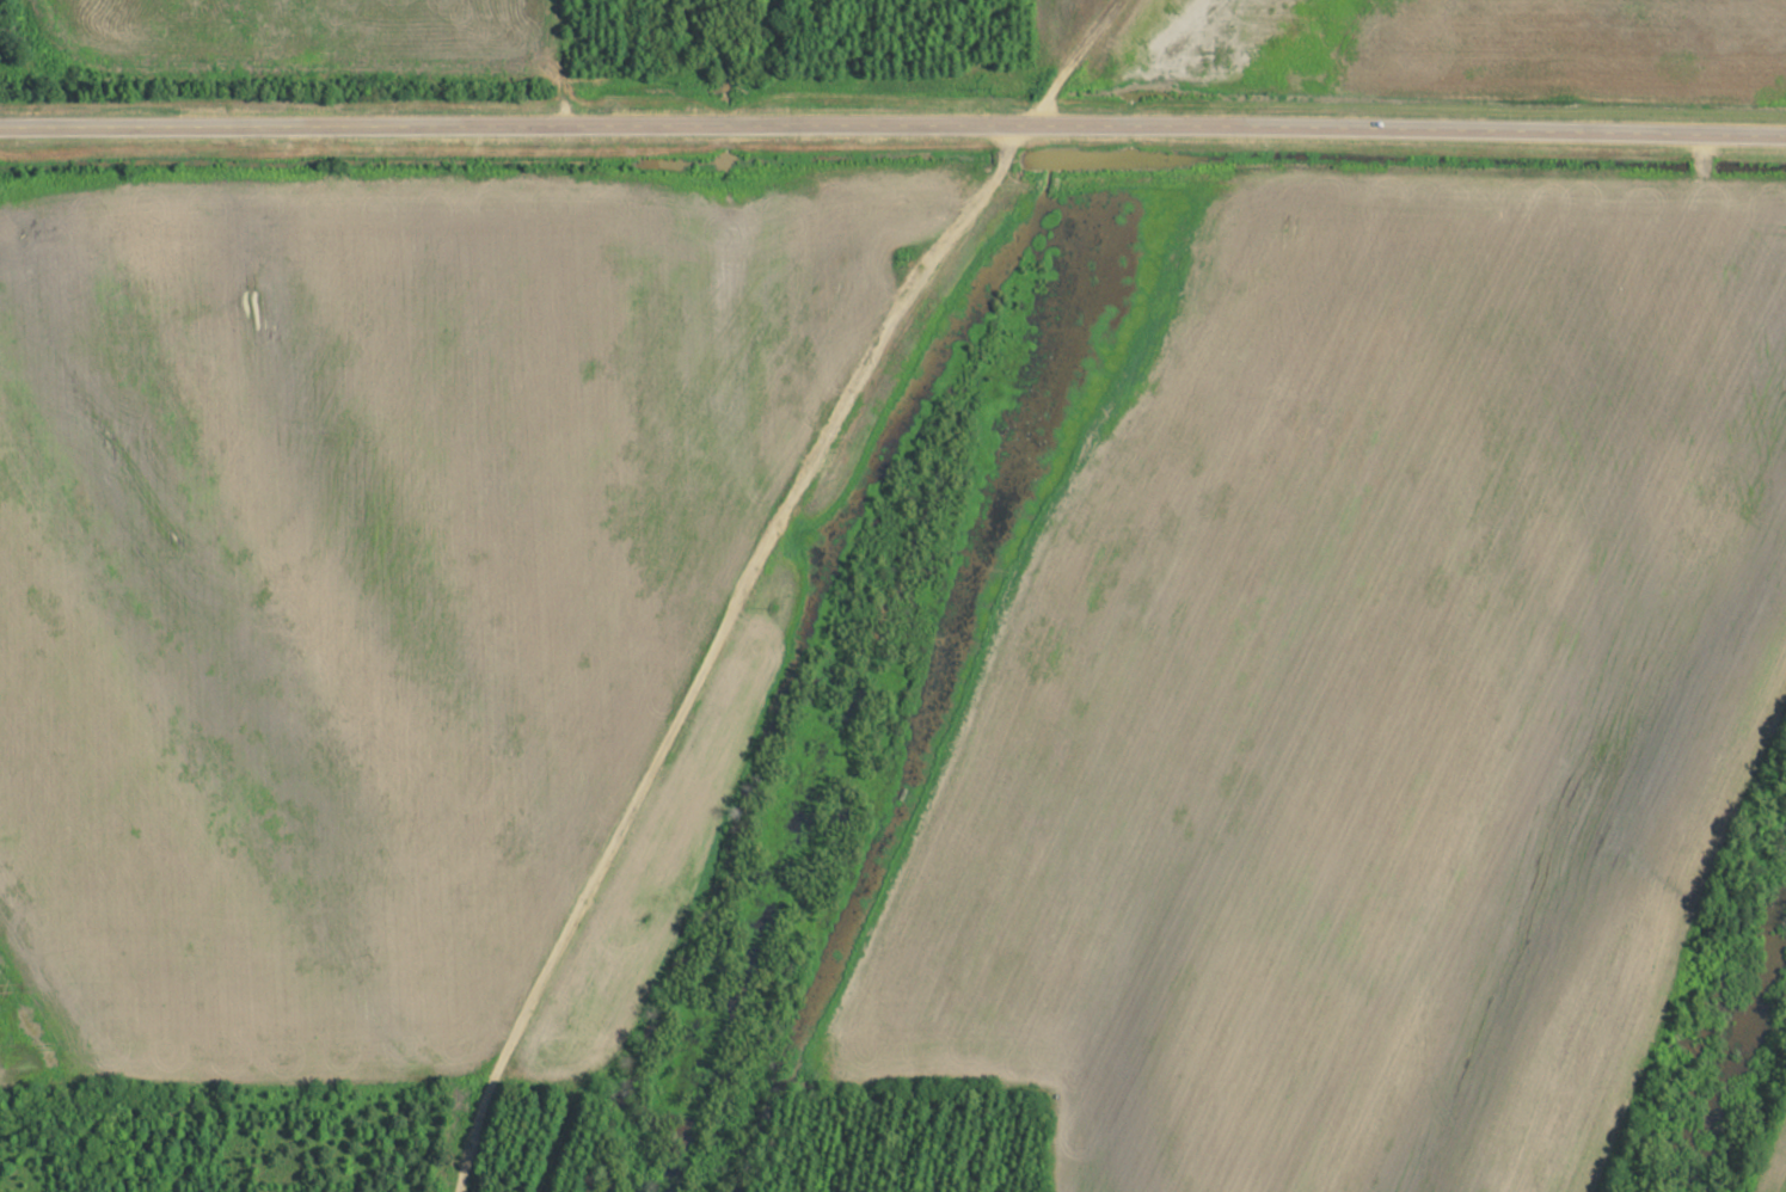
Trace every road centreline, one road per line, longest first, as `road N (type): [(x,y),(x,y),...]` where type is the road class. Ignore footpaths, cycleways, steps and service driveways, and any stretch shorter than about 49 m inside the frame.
road 1 (secondary): [(0,128),(1025,125),(1785,136)]
road 2 (residential): [(460,1191),(467,1145),(514,1040),(754,572),(874,346),(1025,125)]
road 3 (residential): [(1025,125),(1119,0)]

